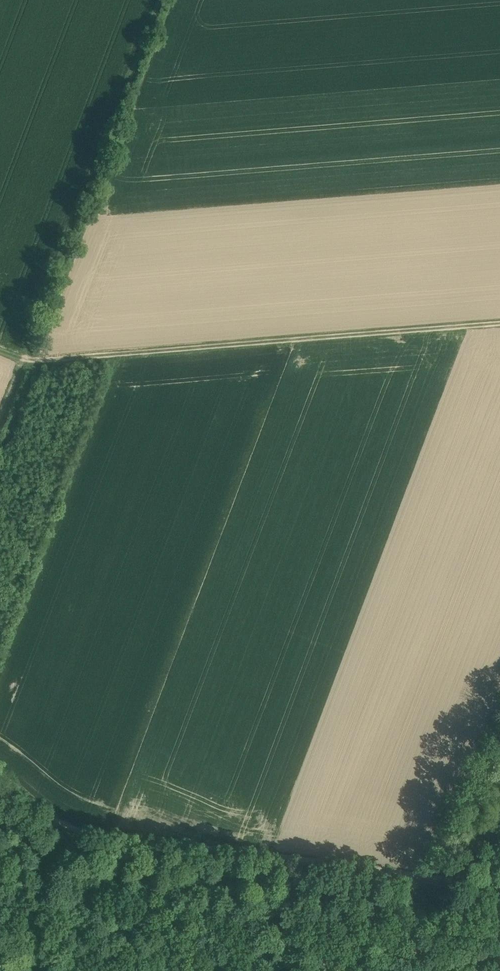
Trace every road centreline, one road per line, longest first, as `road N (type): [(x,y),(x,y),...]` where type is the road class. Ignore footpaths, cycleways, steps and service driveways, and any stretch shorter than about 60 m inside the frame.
road 1 (track): [(499,323),(27,360),(162,0)]

